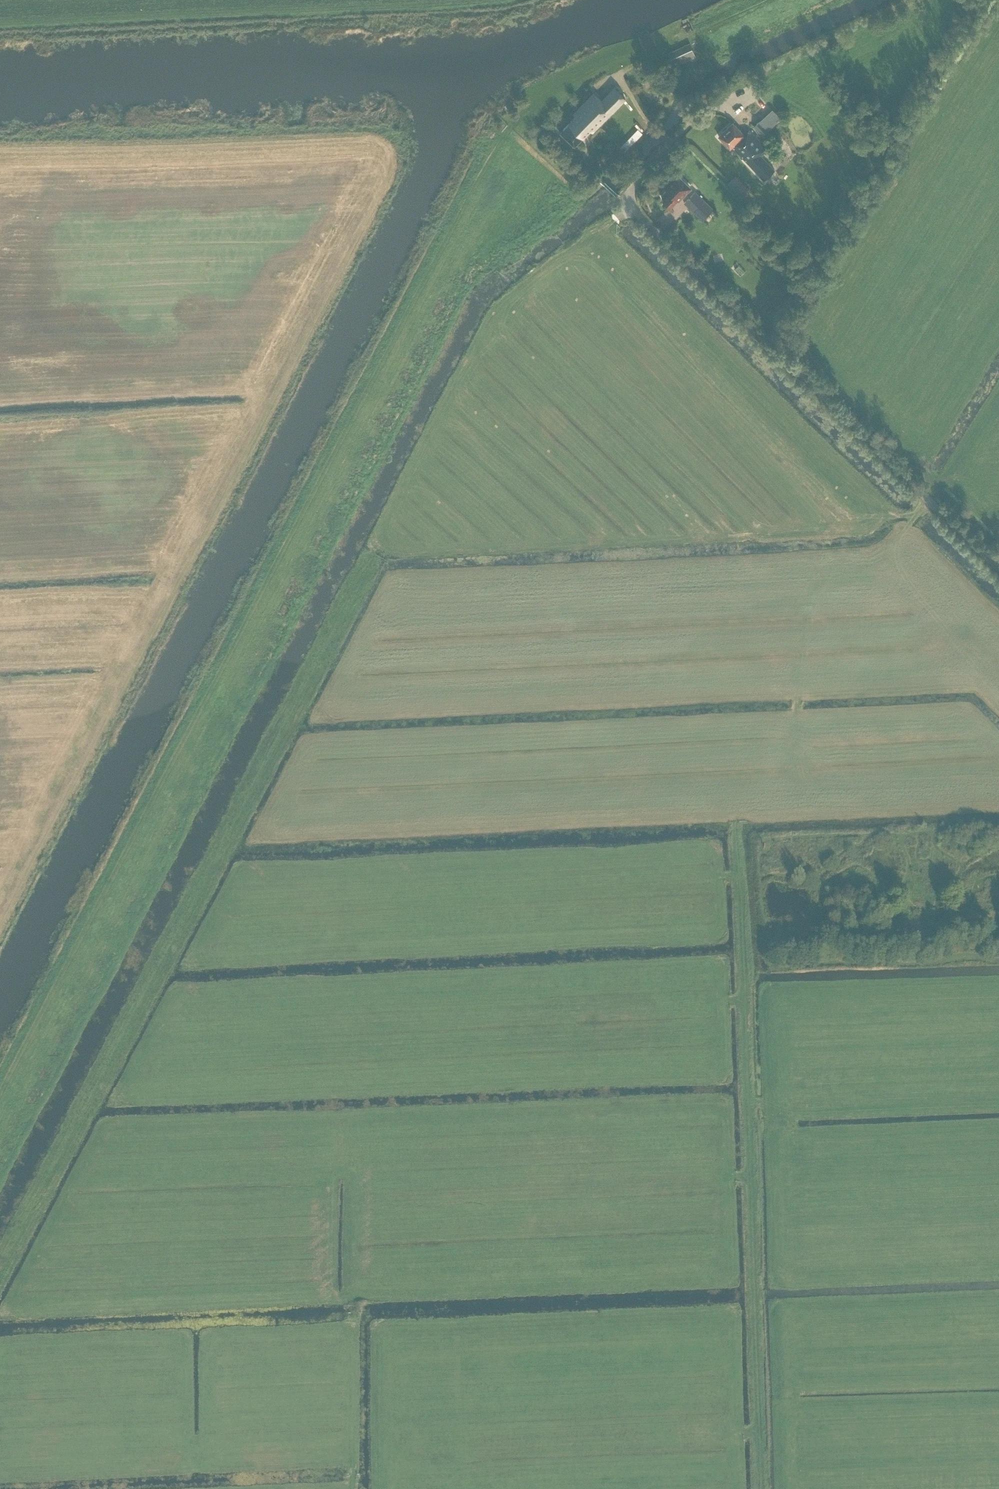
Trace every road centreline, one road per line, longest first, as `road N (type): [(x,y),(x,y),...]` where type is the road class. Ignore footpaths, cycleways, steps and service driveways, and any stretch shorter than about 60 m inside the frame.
road 1 (unclassified): [(998,573),(631,215),(628,197),(667,150)]

